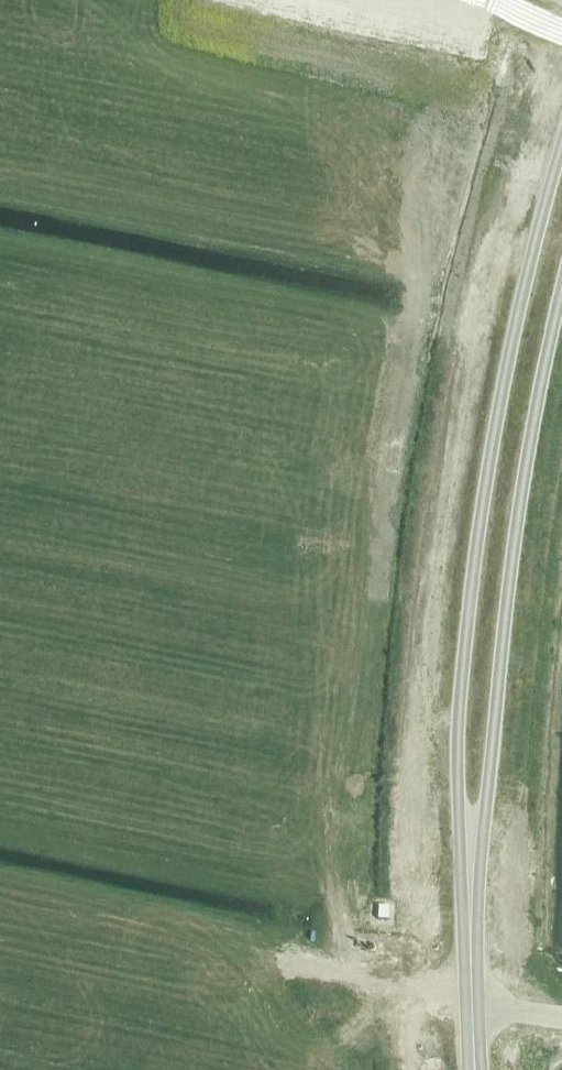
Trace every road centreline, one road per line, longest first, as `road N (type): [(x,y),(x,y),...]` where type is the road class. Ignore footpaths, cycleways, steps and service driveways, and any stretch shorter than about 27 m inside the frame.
road 1 (tertiary): [(561,147),(501,403),(473,578),(459,723),(470,992)]
road 2 (tertiary): [(470,992),(513,555),(561,291)]
road 3 (track): [(284,958),(561,1019)]

